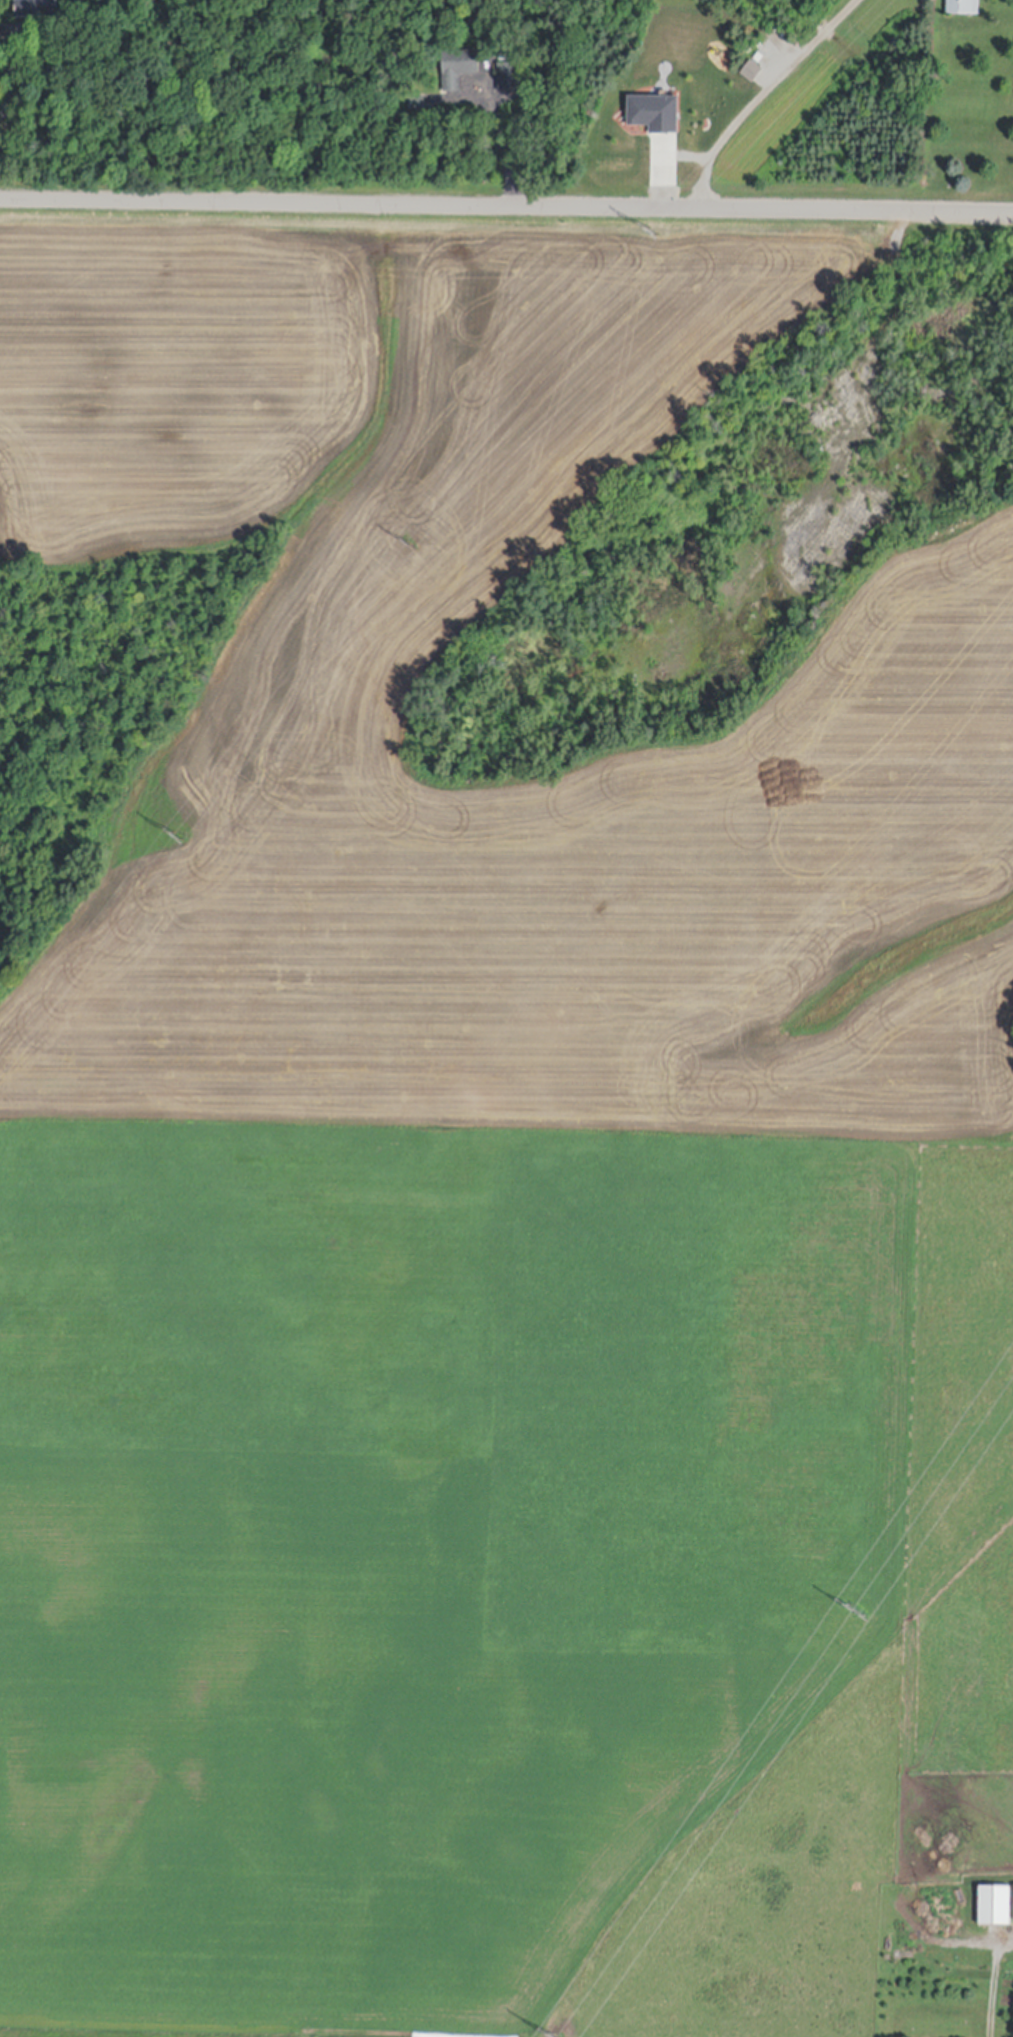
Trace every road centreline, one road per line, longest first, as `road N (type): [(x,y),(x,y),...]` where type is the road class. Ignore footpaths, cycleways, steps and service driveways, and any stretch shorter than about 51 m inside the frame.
road 1 (residential): [(1012,217),(0,198)]

